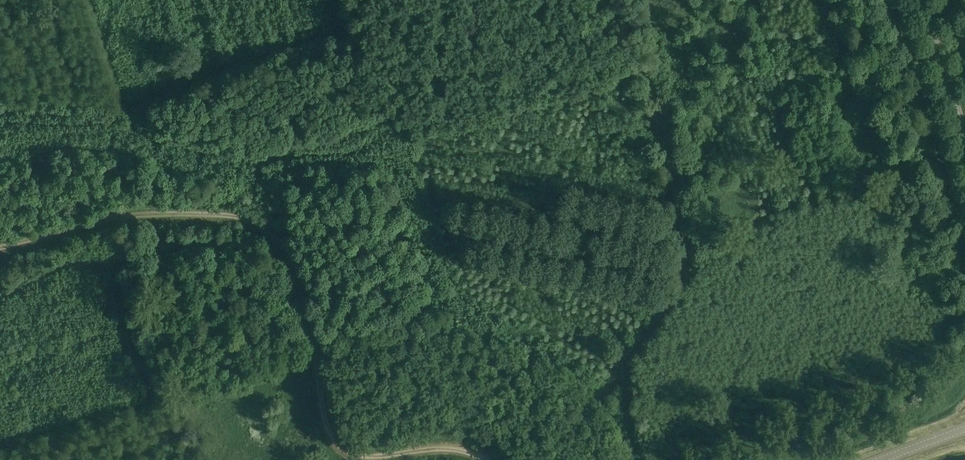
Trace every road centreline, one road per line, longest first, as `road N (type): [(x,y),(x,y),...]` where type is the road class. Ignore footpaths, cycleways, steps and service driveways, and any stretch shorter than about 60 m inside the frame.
road 1 (track): [(479,459),(428,450),(349,454),(329,434),(292,265),(259,226),(152,215),(0,251)]
road 2 (tertiary): [(964,130),(927,0)]

